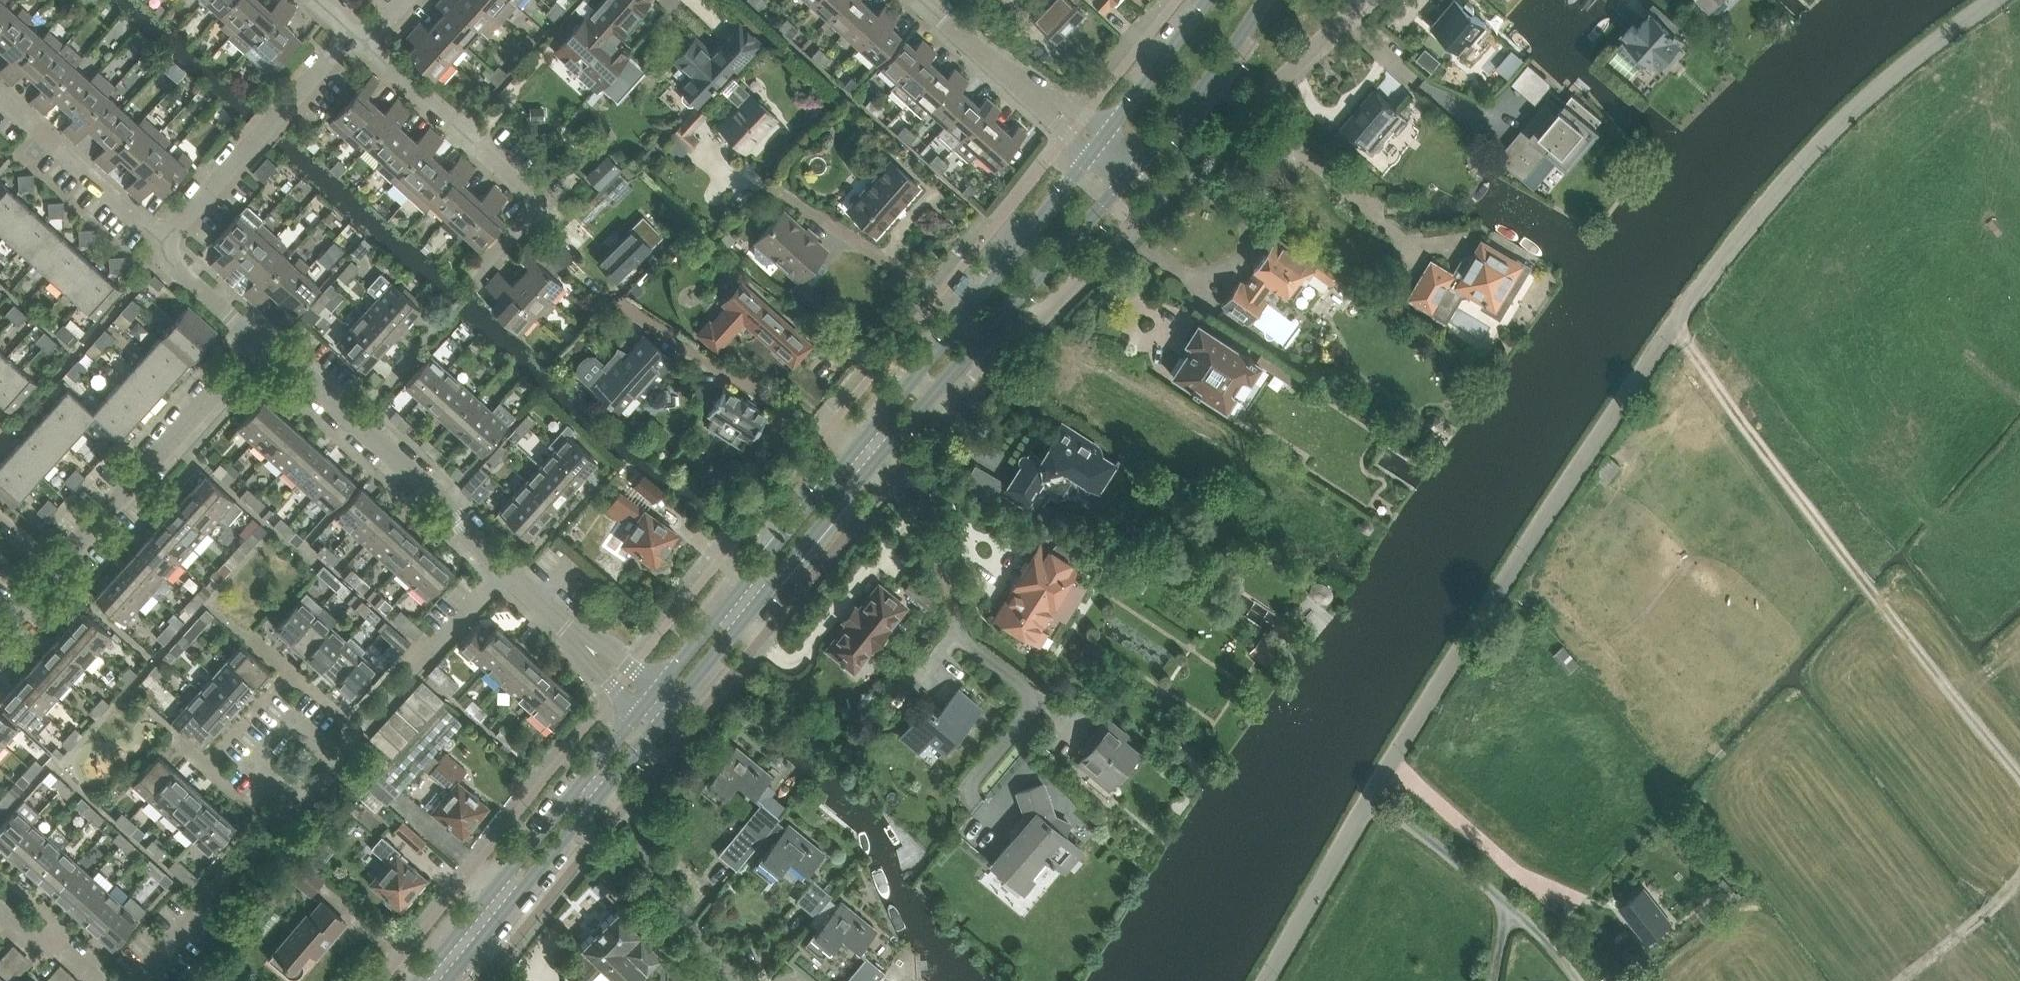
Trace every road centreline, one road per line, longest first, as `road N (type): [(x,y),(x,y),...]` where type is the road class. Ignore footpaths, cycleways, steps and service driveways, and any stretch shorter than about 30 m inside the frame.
road 1 (residential): [(1269,980),(1547,514),(1717,265),(1852,113),(1994,0)]
road 2 (tertiary): [(667,716),(885,452),(1134,171)]
road 3 (tertiary): [(1100,143),(649,701)]
road 4 (track): [(1676,325),(1788,484),(2019,779)]
road 5 (residential): [(133,980),(506,569)]
road 6 (residential): [(1026,333),(1359,0)]
road 7 (residential): [(469,293),(470,278),(540,202),(352,32)]
road 8 (residential): [(260,342),(388,451),(506,569)]
road 9 (residential): [(57,570),(260,342)]
road 10 (residential): [(163,241),(352,32)]
road 11 (tertiary): [(585,778),(419,980)]
road 12 (tertiary): [(448,980),(603,791)]
road 13 (residential): [(736,980),(648,889),(641,822),(603,791)]
road 14 (residential): [(919,0),(1100,143)]
road 15 (residential): [(163,241),(0,97)]
road 16 (tertiary): [(1134,171),(1268,0)]
road 17 (residential): [(506,569),(649,701)]
road 18 (tertiary): [(1209,0),(1100,143)]
road 19 (track): [(2019,883),(1904,980)]
road 20 (residential): [(260,342),(188,279),(163,241)]
road 21 (residential): [(101,980),(0,908)]

